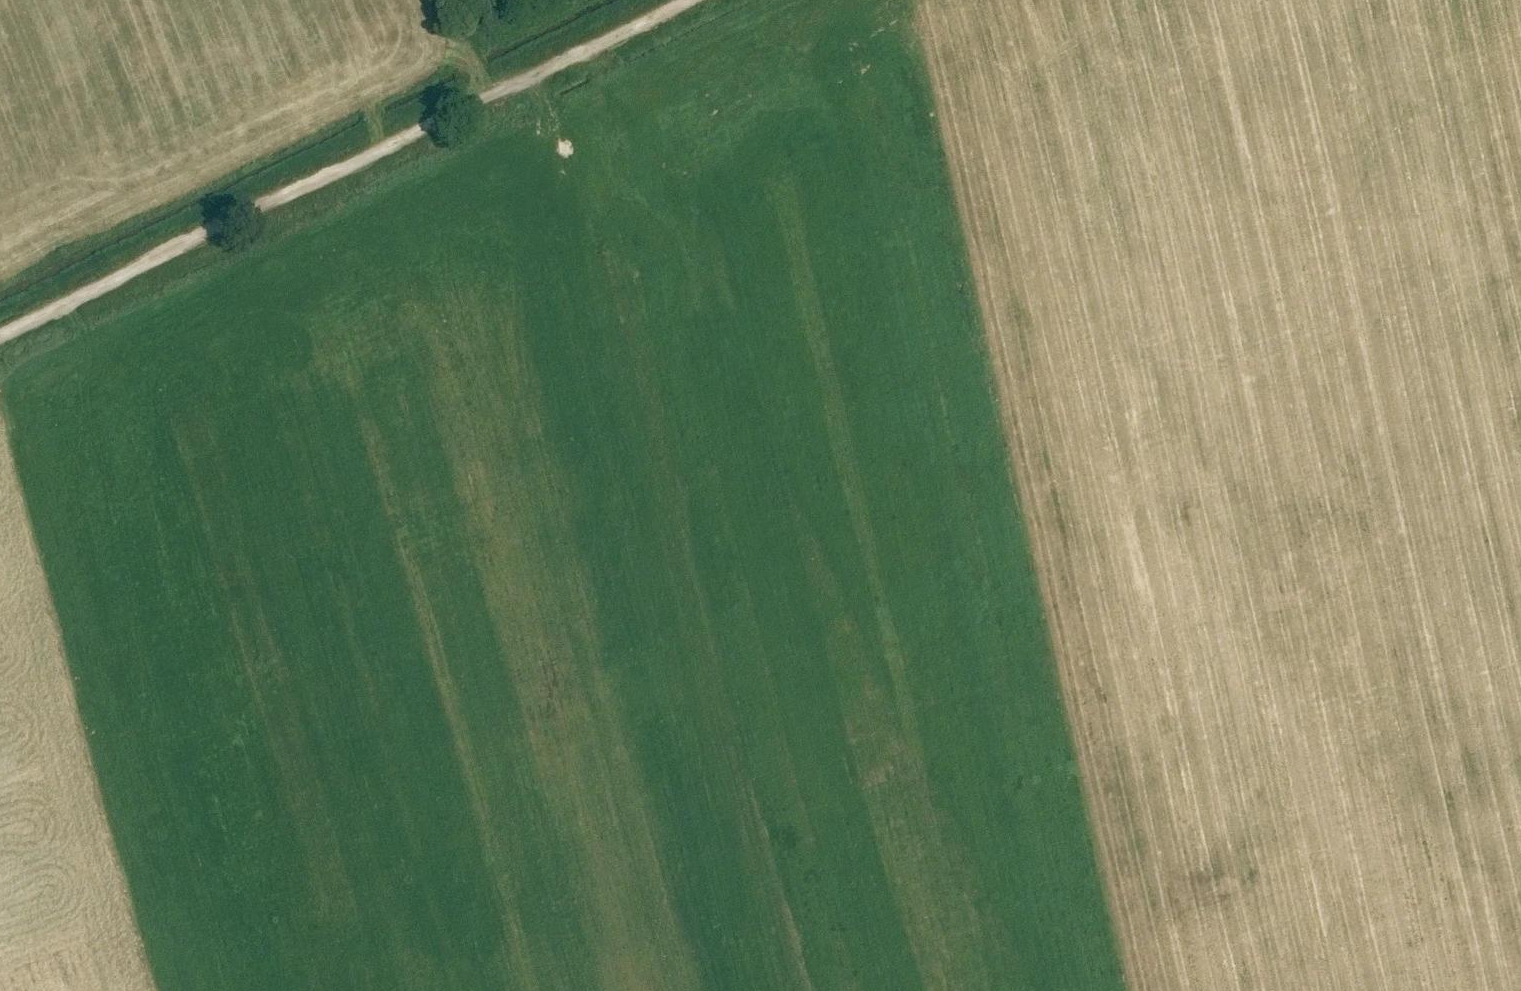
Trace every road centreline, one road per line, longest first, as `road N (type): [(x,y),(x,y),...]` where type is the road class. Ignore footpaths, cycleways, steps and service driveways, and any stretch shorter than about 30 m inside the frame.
road 1 (track): [(709,0),(0,343)]

